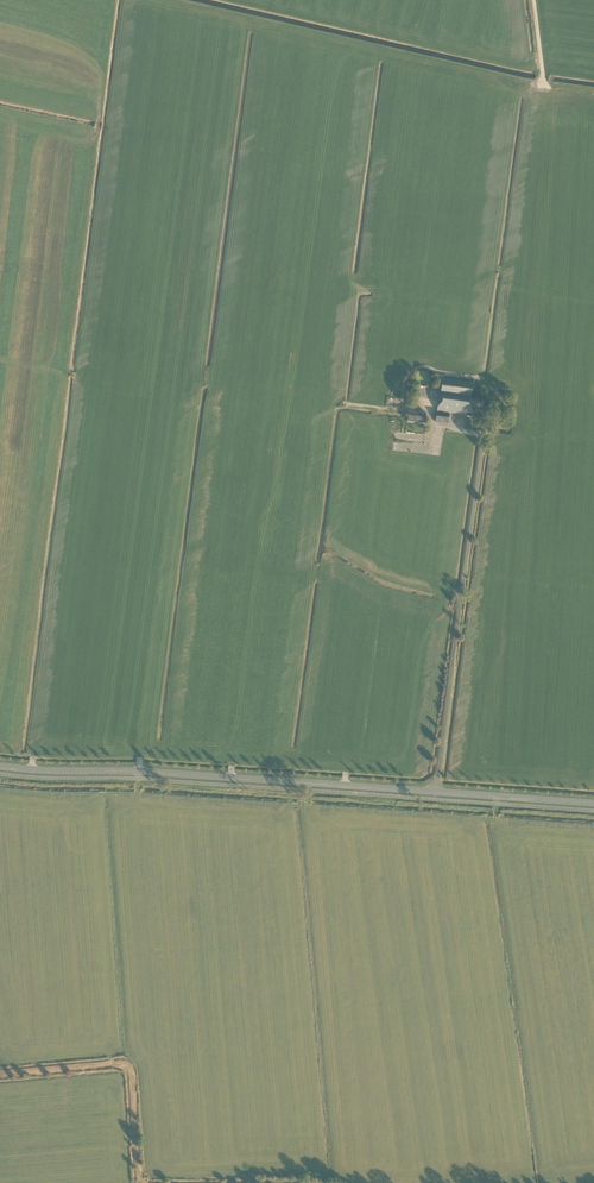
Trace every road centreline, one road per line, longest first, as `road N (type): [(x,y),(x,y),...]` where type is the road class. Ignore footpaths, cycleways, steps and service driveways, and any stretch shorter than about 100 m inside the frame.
road 1 (secondary): [(593,803),(0,767)]

